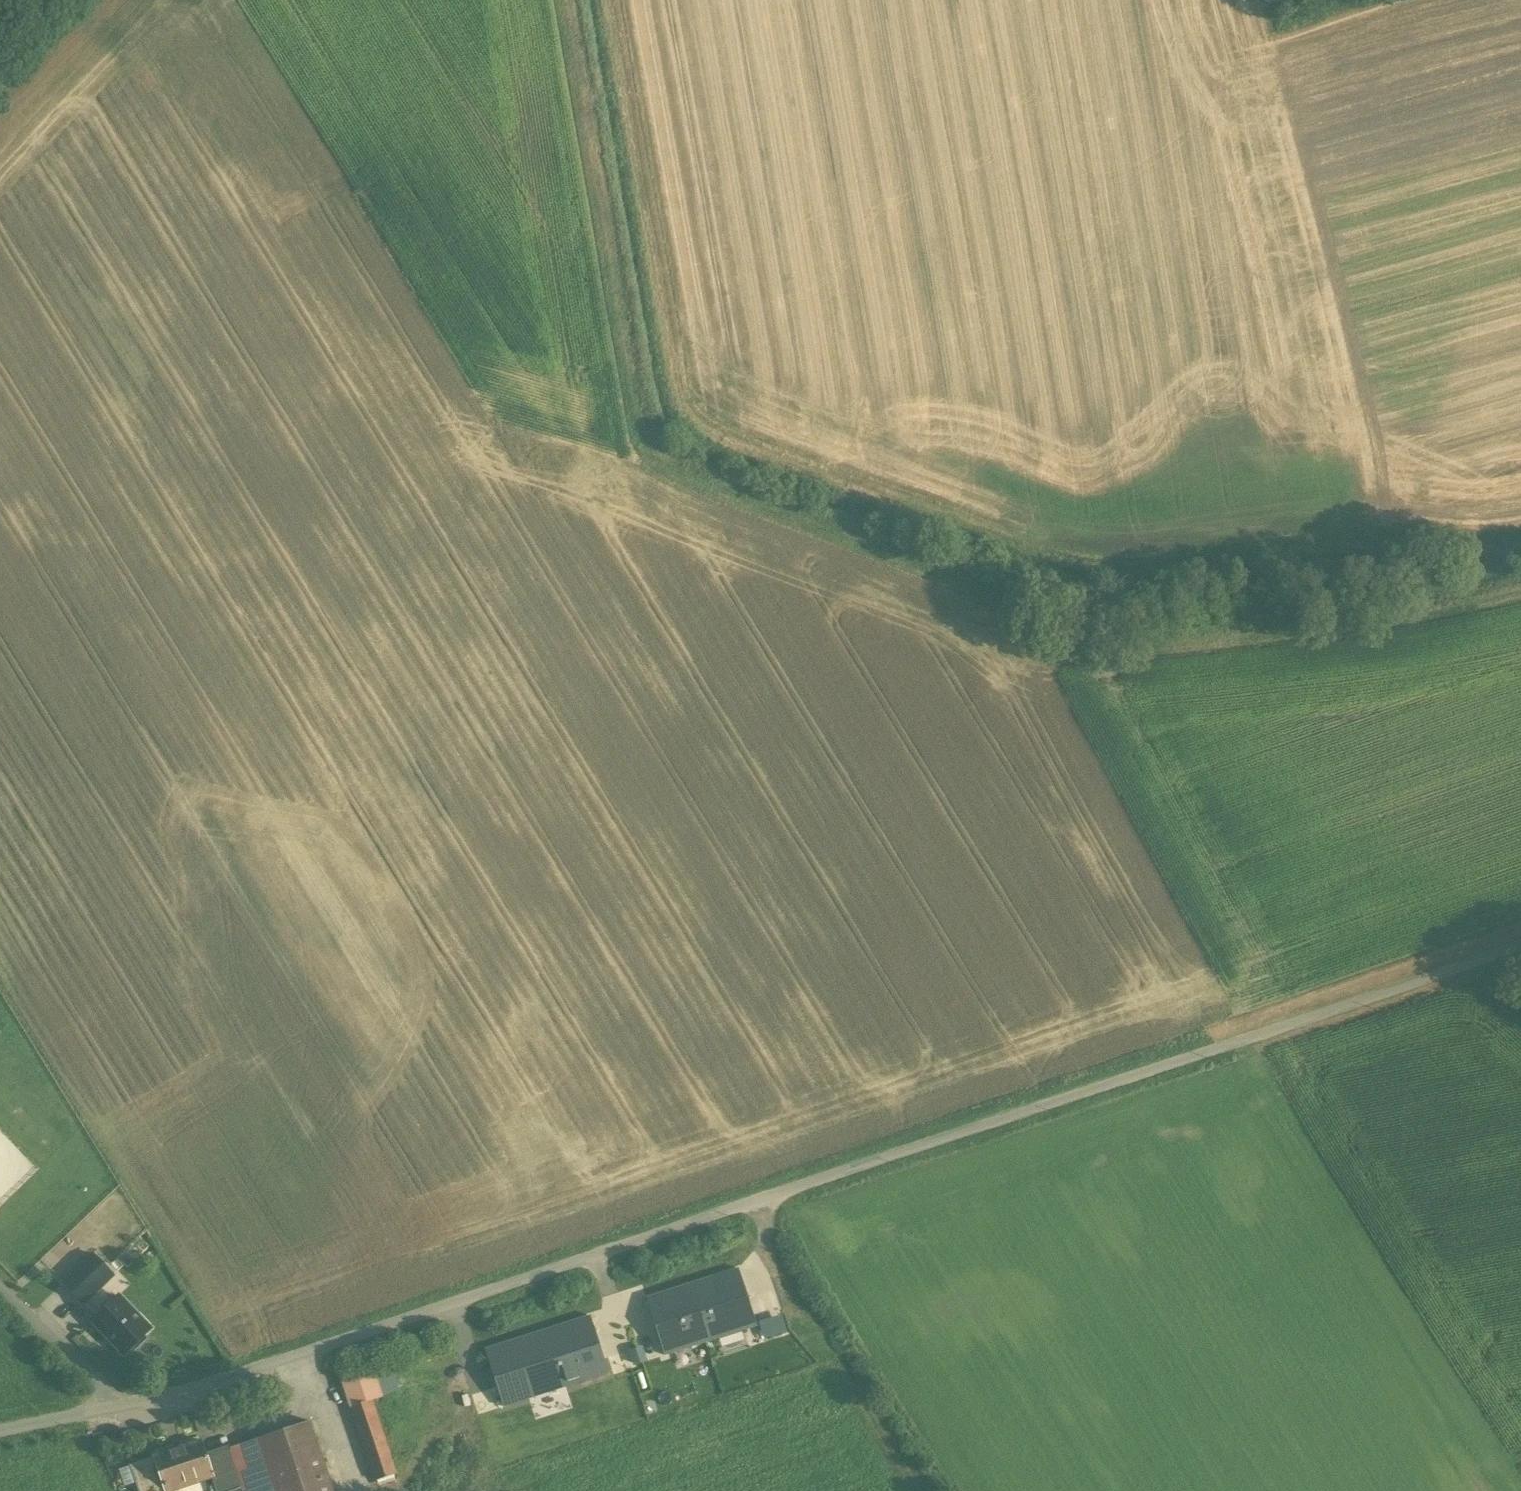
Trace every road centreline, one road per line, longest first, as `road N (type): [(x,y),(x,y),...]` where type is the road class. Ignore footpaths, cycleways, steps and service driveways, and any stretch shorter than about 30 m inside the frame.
road 1 (unclassified): [(122,1401),(420,1318),(1520,942)]
road 2 (track): [(744,1204),(926,1490)]
road 3 (unclassified): [(122,1401),(0,1277)]
road 4 (unclassified): [(0,1428),(122,1401)]

